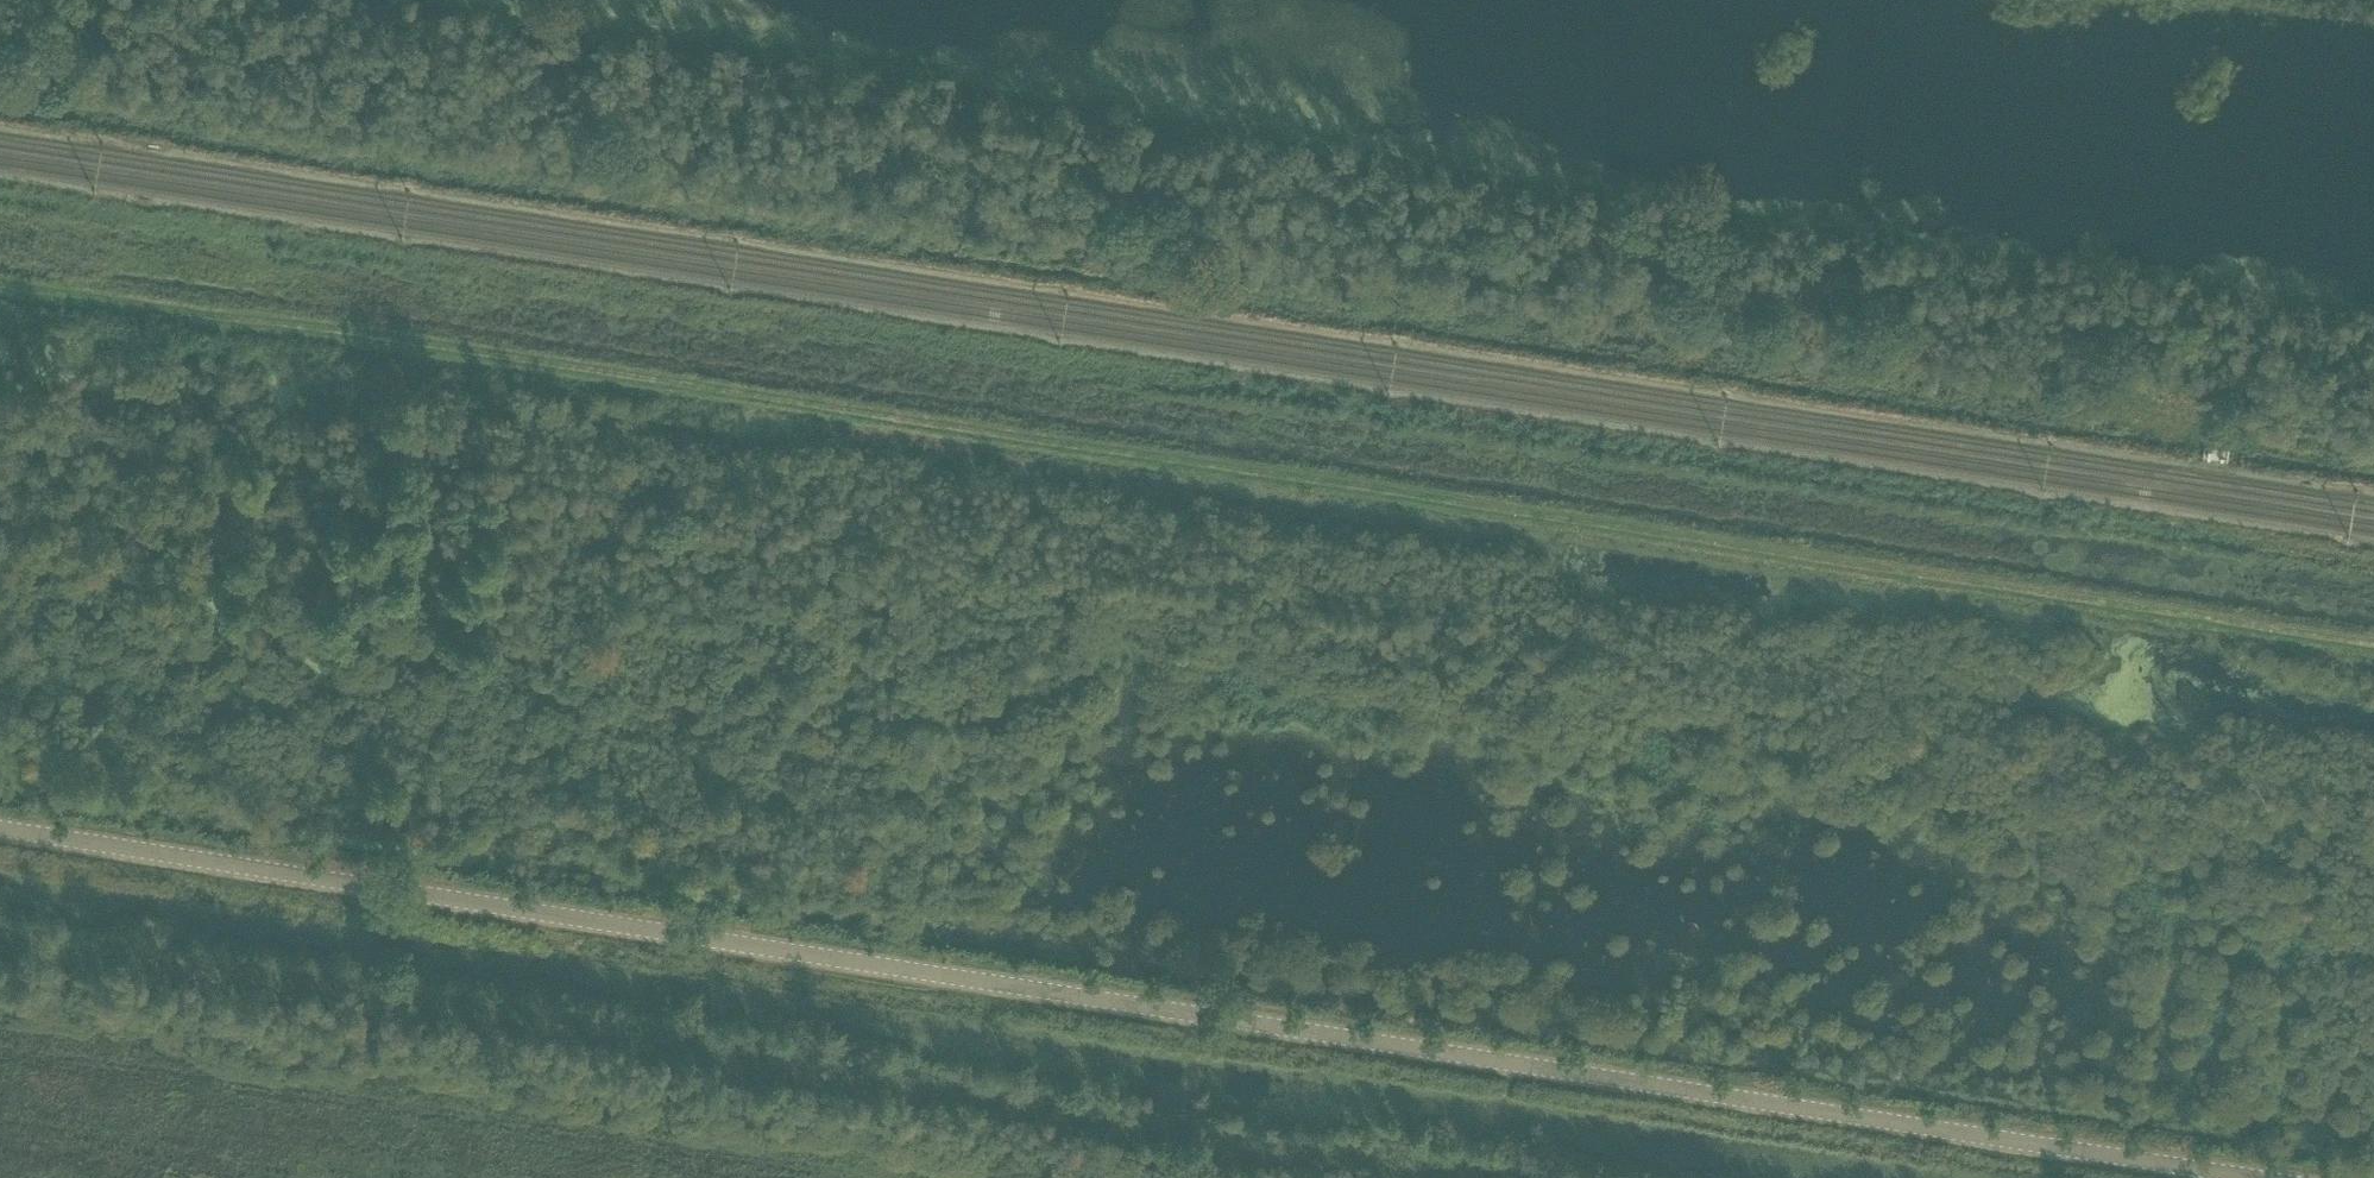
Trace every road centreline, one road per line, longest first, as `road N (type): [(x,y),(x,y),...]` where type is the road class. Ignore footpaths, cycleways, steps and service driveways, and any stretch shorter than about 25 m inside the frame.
road 1 (track): [(0,281),(2373,642)]
road 2 (tertiary): [(2258,1177),(0,829)]

